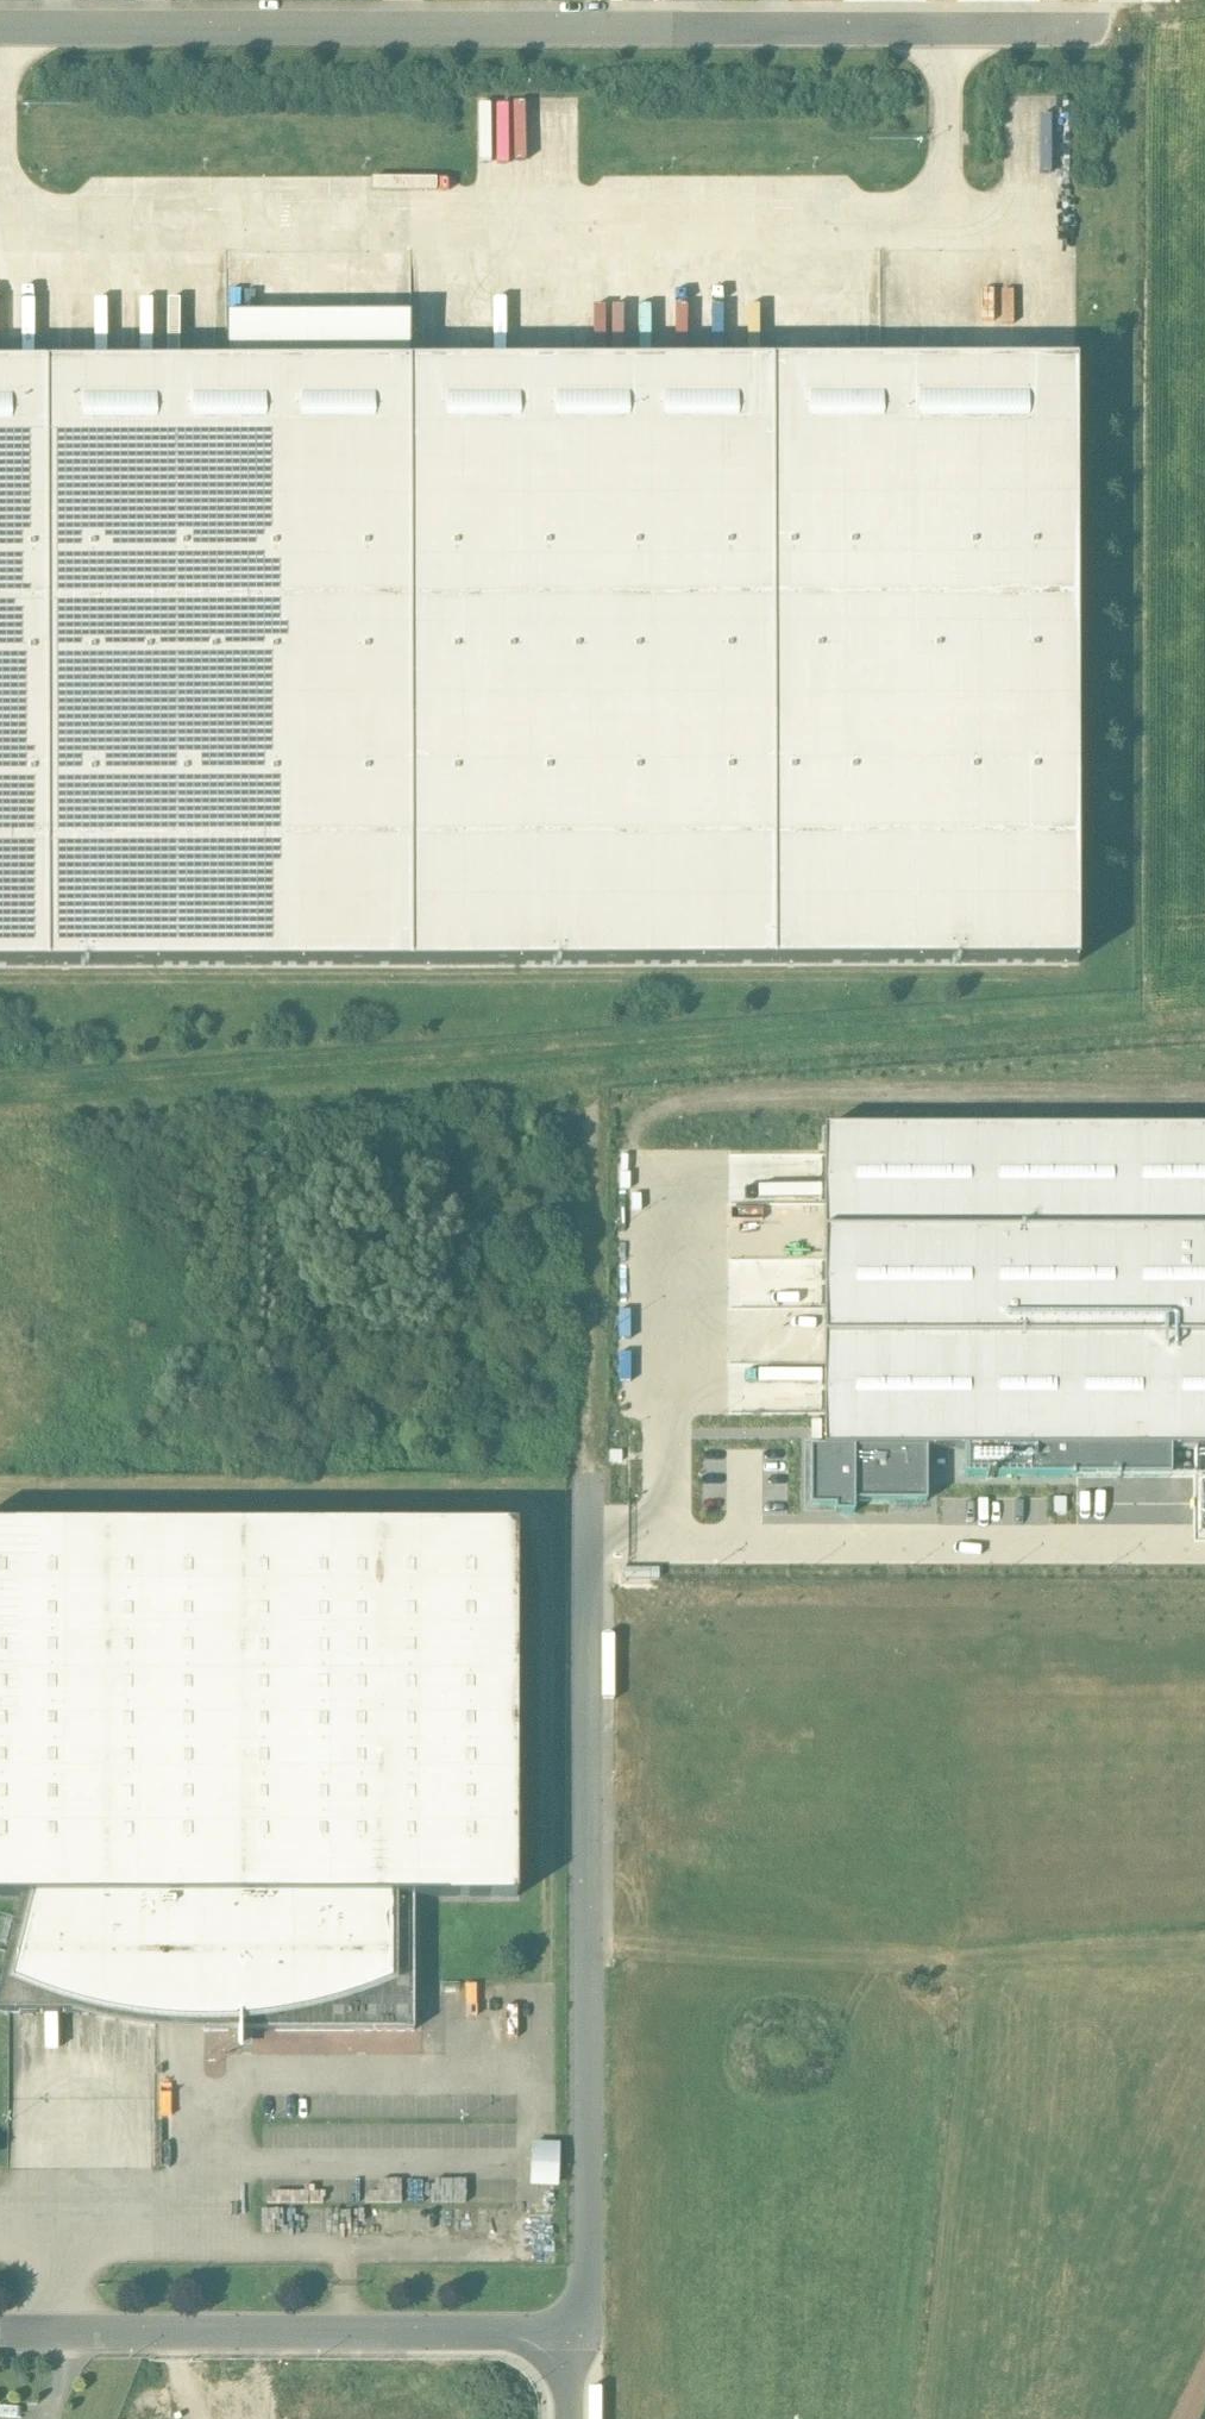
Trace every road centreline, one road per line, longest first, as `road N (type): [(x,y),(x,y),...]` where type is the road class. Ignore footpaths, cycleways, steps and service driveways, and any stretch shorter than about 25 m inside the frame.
road 1 (unclassified): [(0,32),(1032,22)]
road 2 (unclassified): [(591,1528),(579,2336)]
road 3 (unclassified): [(579,2336),(0,2331)]

